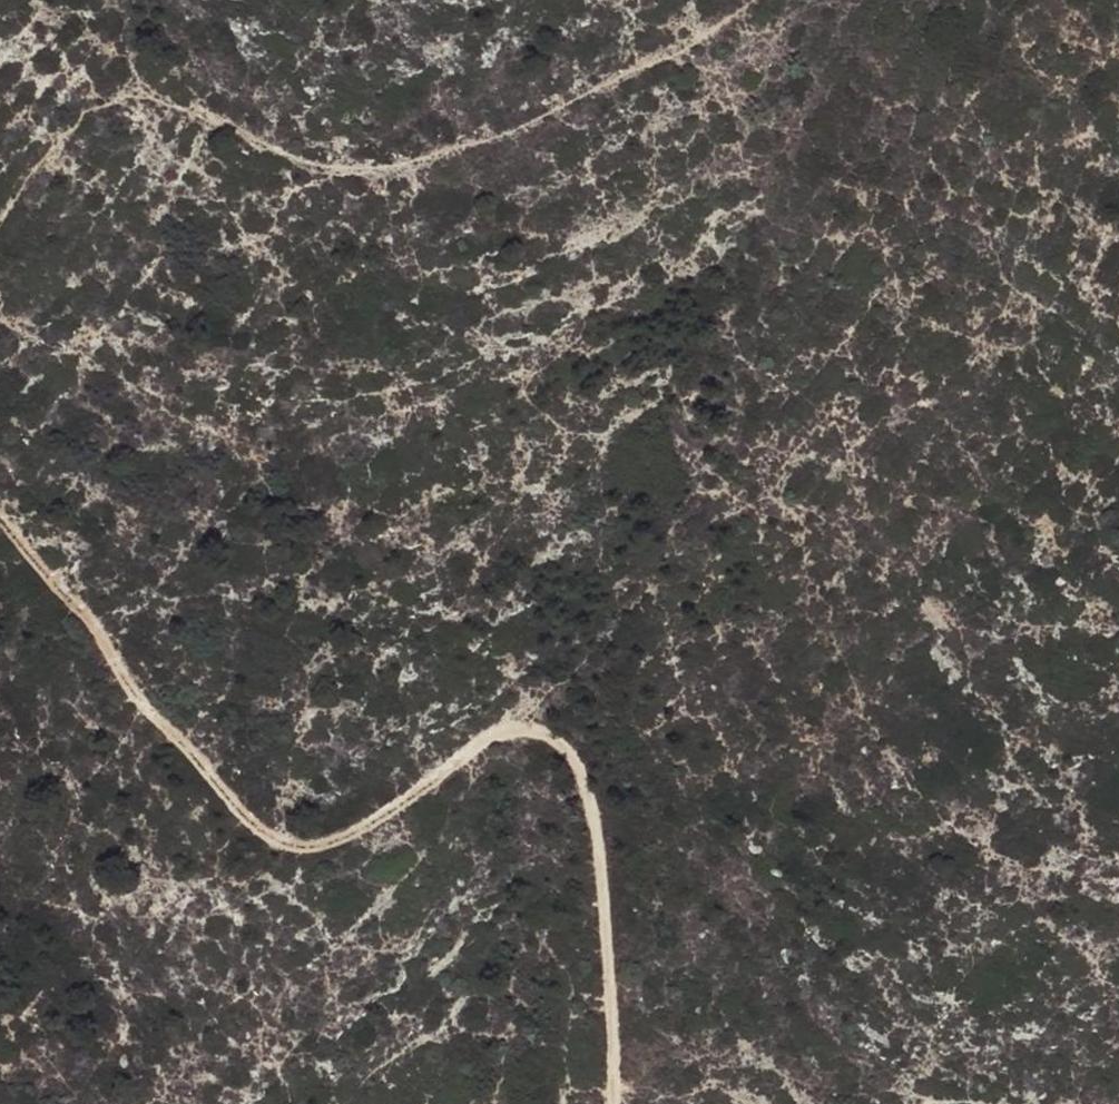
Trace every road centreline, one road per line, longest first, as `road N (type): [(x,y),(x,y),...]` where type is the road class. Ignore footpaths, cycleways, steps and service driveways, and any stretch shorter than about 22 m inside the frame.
road 1 (track): [(0,518),(234,809),(278,846),(355,831),(507,728),(550,736),(586,772),(606,881),(614,1103)]
road 2 (track): [(0,220),(43,147),(99,102),(138,95),(185,103),(304,167),(391,168),(548,119),(755,0)]

